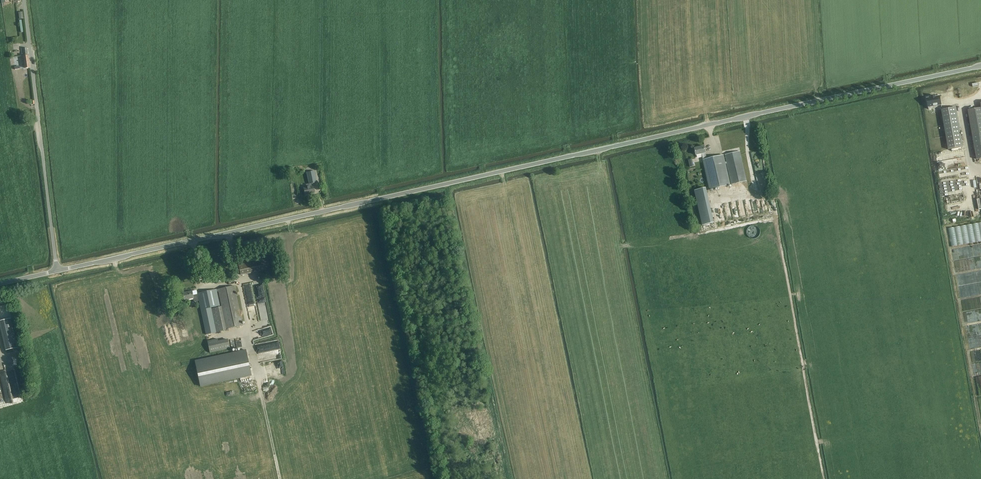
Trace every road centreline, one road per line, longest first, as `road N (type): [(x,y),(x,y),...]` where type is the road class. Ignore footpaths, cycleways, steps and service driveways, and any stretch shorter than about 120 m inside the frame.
road 1 (unclassified): [(55,269),(980,67)]
road 2 (unclassified): [(55,269),(23,0)]

